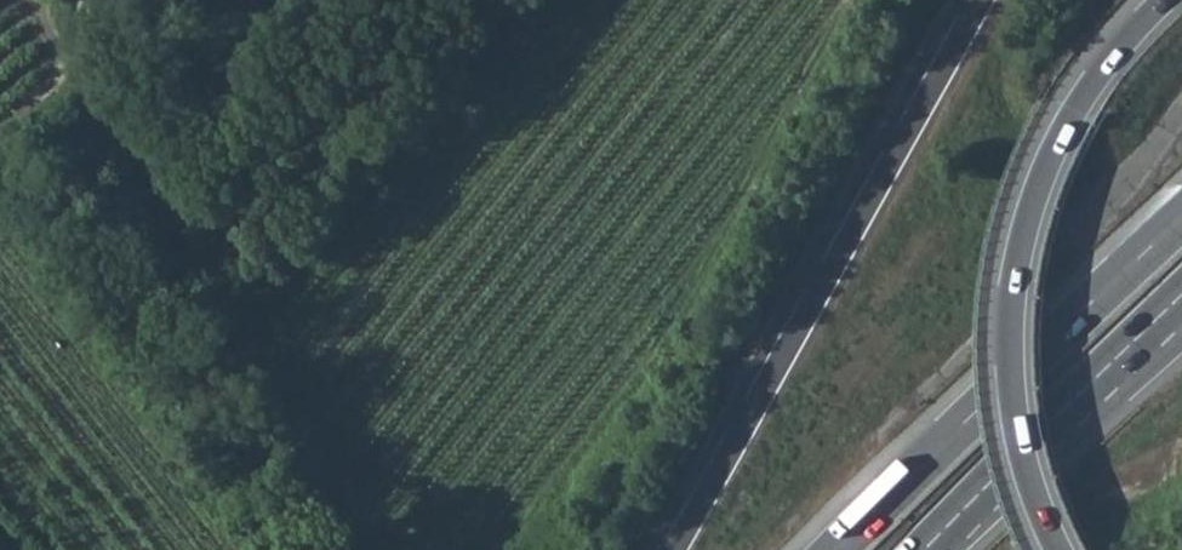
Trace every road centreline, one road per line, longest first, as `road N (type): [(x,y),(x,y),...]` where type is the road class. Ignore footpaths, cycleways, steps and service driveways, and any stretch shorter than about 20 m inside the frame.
road 1 (trunk): [(979,0),(669,549)]
road 2 (trunk): [(1164,0),(1086,92),(1059,142),(1024,245),(1019,365),(1041,494),(1061,549)]
road 3 (trunk): [(1181,219),(838,549)]
road 4 (trunk): [(925,549),(1181,296)]

